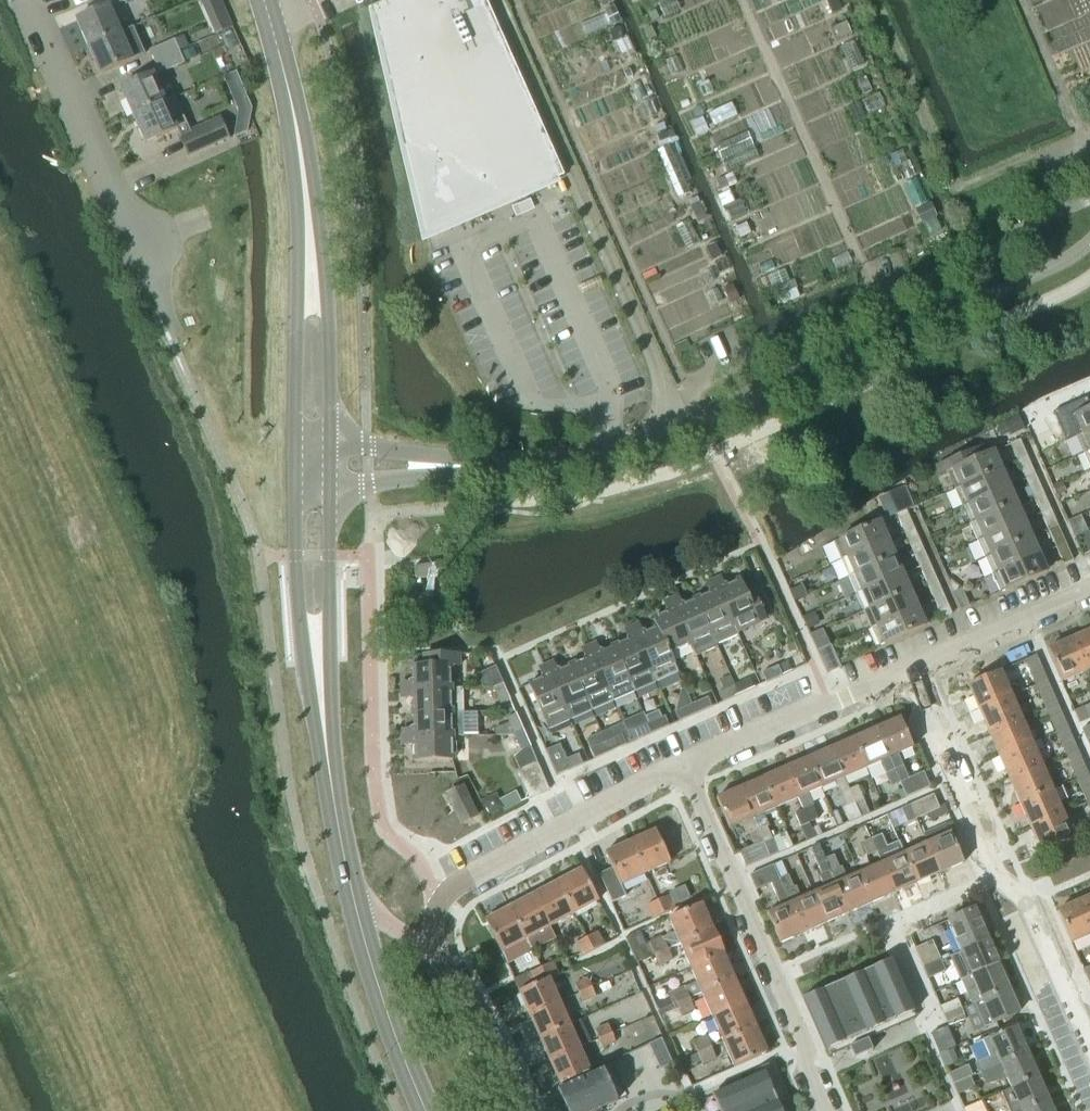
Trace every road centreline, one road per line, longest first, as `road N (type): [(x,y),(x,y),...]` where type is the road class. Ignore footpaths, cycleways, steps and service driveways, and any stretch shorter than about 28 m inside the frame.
road 1 (residential): [(527,1110),(441,943),(436,900),(570,824),(681,774)]
road 2 (tertiary): [(498,465),(618,450),(700,422),(963,300)]
road 3 (secondary): [(330,437),(313,168),(287,56),(268,13)]
road 4 (secondary): [(268,13),(297,209),(295,439)]
road 5 (secondary): [(294,487),(295,581),(315,748),(353,906)]
road 6 (residential): [(1089,1058),(910,673)]
road 7 (secondary): [(353,906),(333,745),(329,486)]
road 8 (residential): [(681,774),(831,1110)]
road 9 (unclassified): [(158,297),(27,0)]
road 10 (residential): [(681,774),(910,673)]
road 11 (secondary): [(425,1110),(353,906)]
road 12 (residential): [(910,673),(1089,590)]
road 13 (tertiary): [(498,465),(330,437)]
road 14 (tertiary): [(329,486),(498,465)]
road 15 (tertiary): [(1089,198),(1018,234),(963,300)]
road 16 (tertiary): [(963,300),(997,293),(1089,241)]

